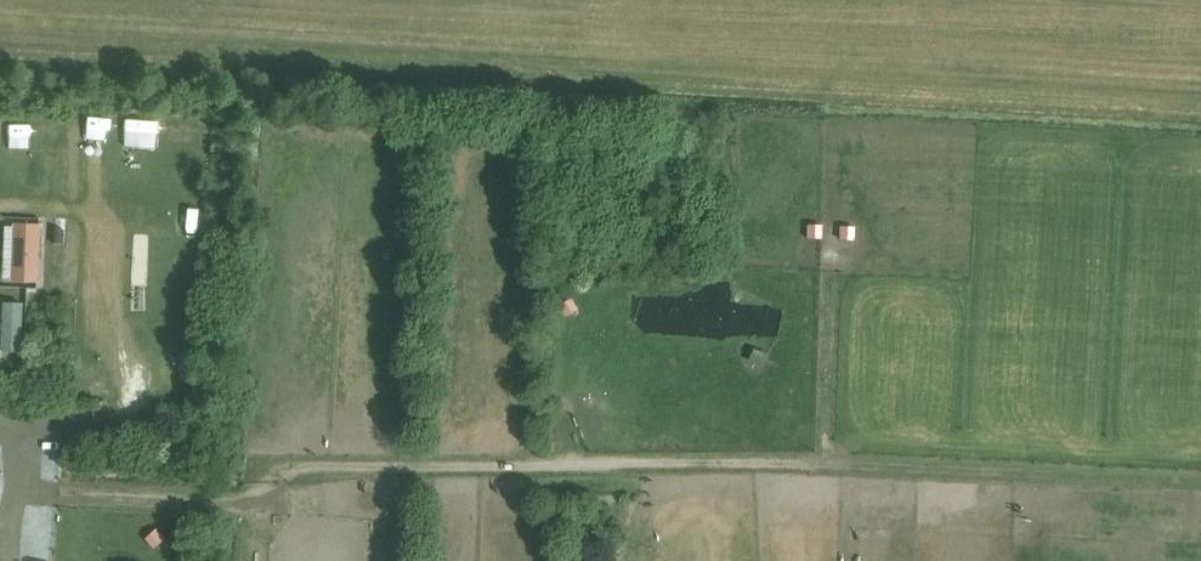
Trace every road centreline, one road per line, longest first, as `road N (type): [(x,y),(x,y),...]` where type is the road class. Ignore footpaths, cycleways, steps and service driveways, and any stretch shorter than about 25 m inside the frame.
road 1 (track): [(1200,484),(831,468),(283,469),(223,505),(120,500)]
road 2 (track): [(827,468),(828,269)]

